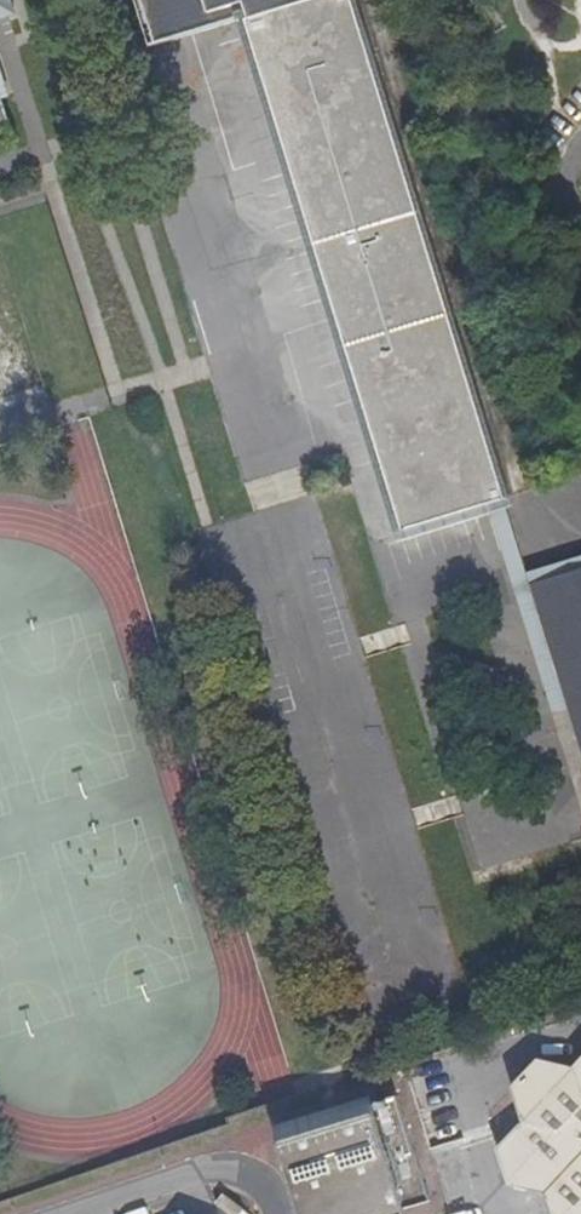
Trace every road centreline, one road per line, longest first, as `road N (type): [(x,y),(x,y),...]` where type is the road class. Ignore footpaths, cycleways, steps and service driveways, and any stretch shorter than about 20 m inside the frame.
road 1 (residential): [(69,1213),(225,1171),(257,1187),(270,1213)]

